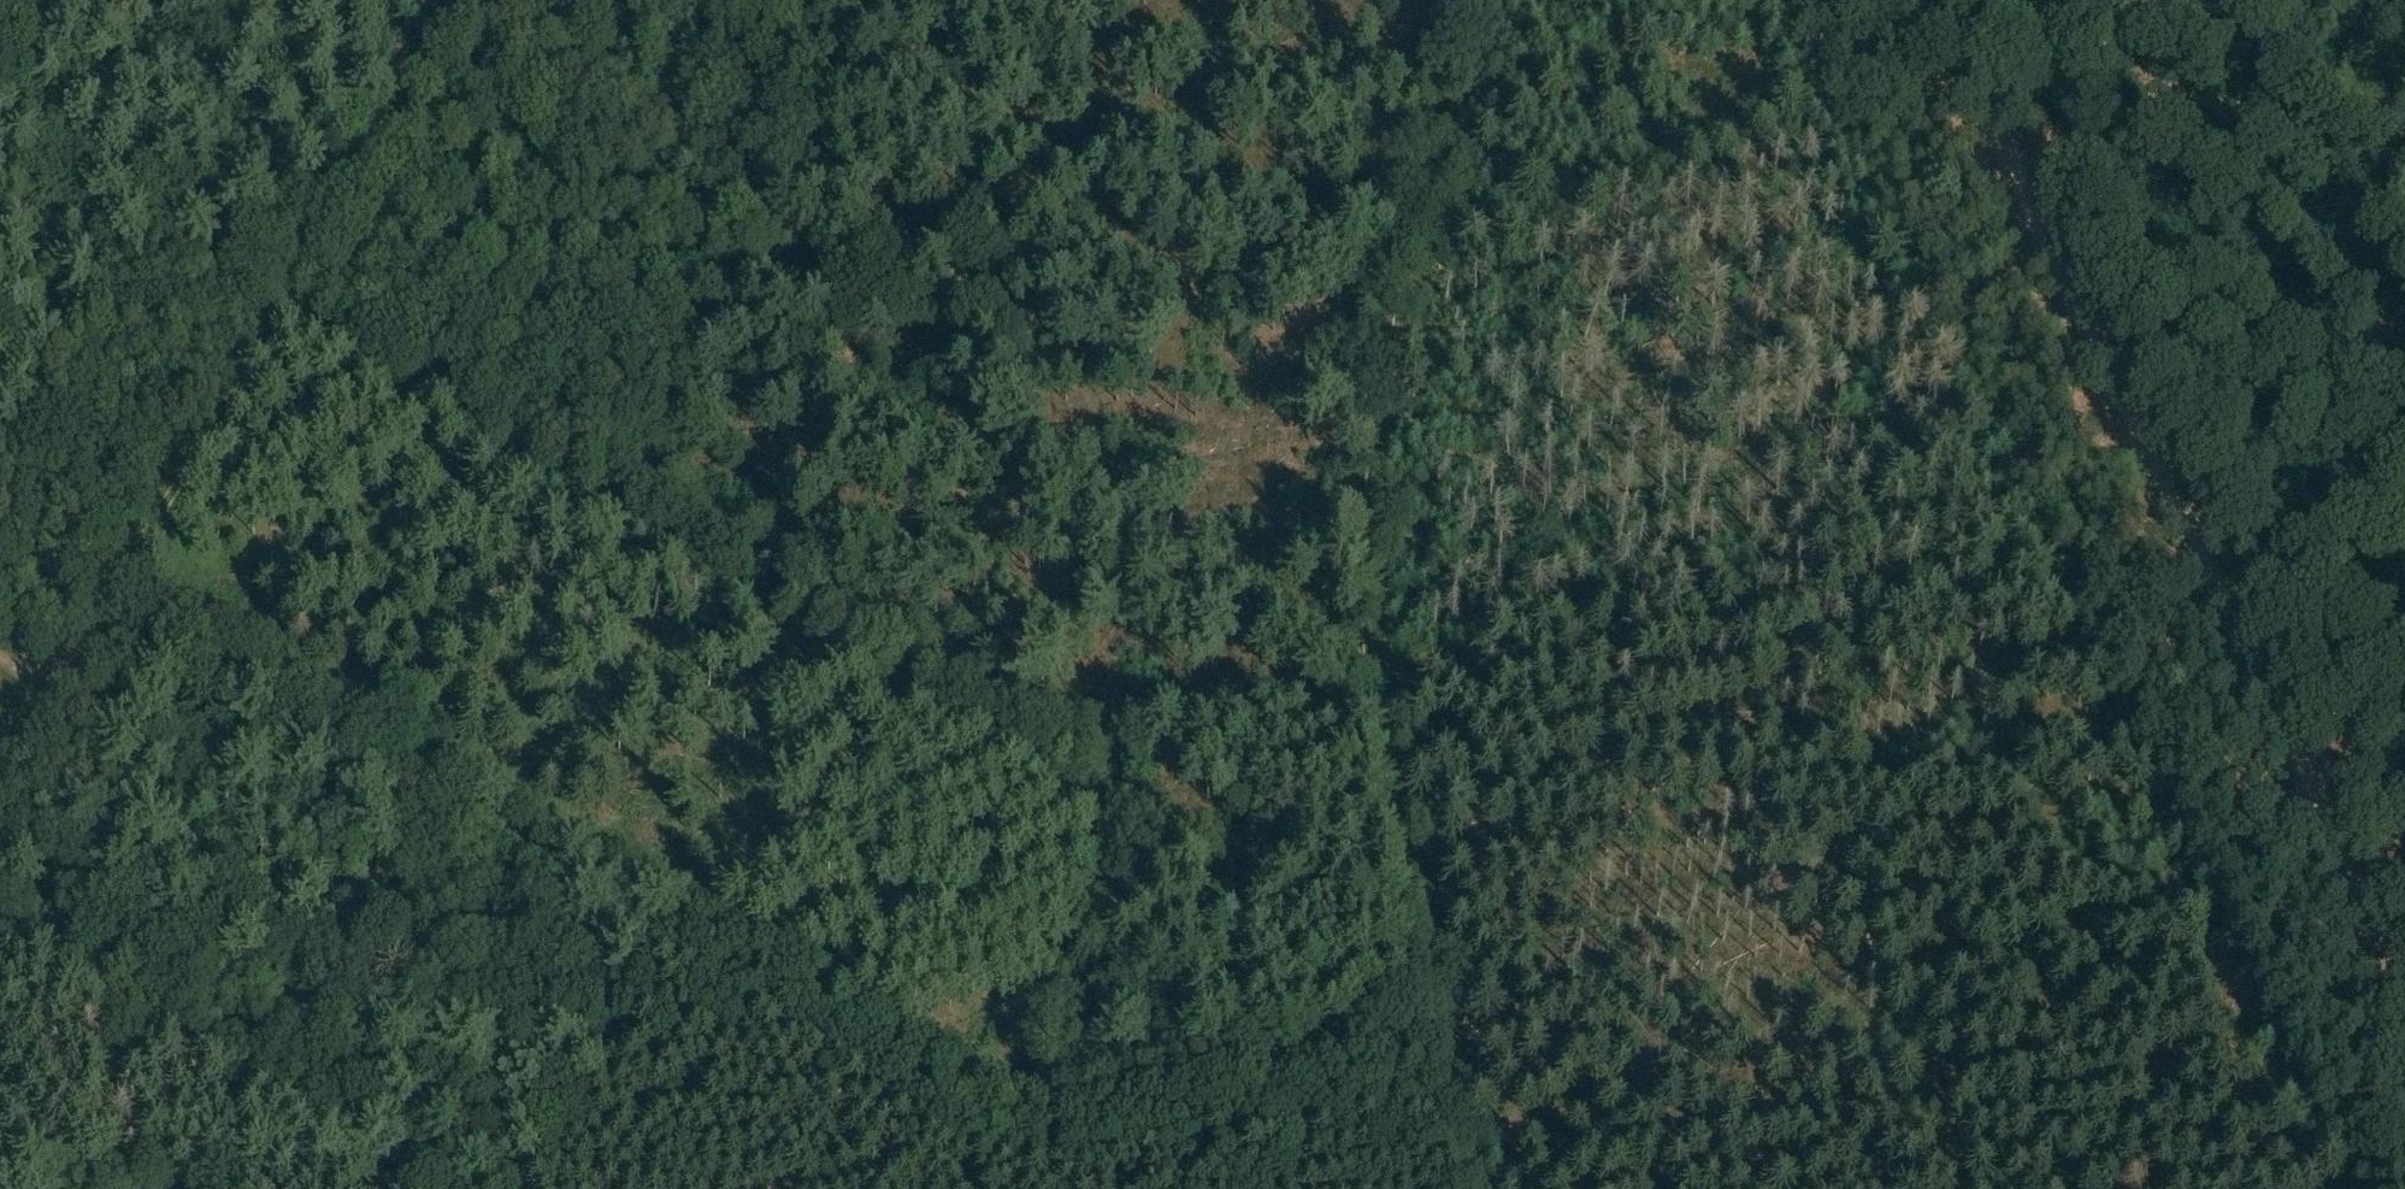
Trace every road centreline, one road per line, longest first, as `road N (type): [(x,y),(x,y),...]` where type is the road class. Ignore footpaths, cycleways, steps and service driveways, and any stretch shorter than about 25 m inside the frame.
road 1 (track): [(1935,0),(2404,962)]
road 2 (track): [(1398,840),(1370,592),(1376,401),(1401,260),(1492,0)]
road 3 (track): [(81,636),(324,233)]
road 4 (track): [(1466,1188),(1398,840)]
road 5 (track): [(324,233),(466,0)]

